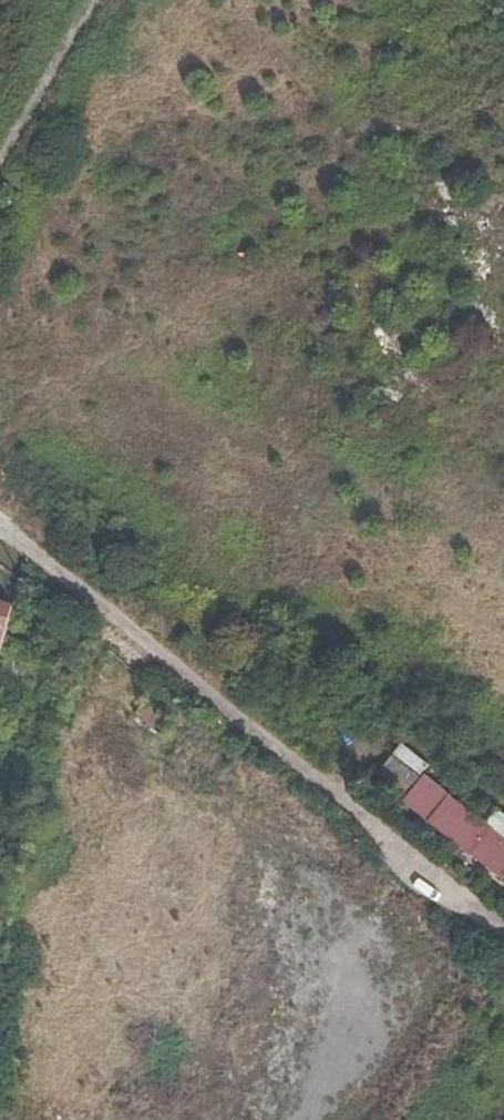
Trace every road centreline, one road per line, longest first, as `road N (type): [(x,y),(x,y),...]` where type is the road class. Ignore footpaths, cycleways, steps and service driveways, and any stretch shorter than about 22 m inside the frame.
road 1 (unclassified): [(503,931),(0,537)]

